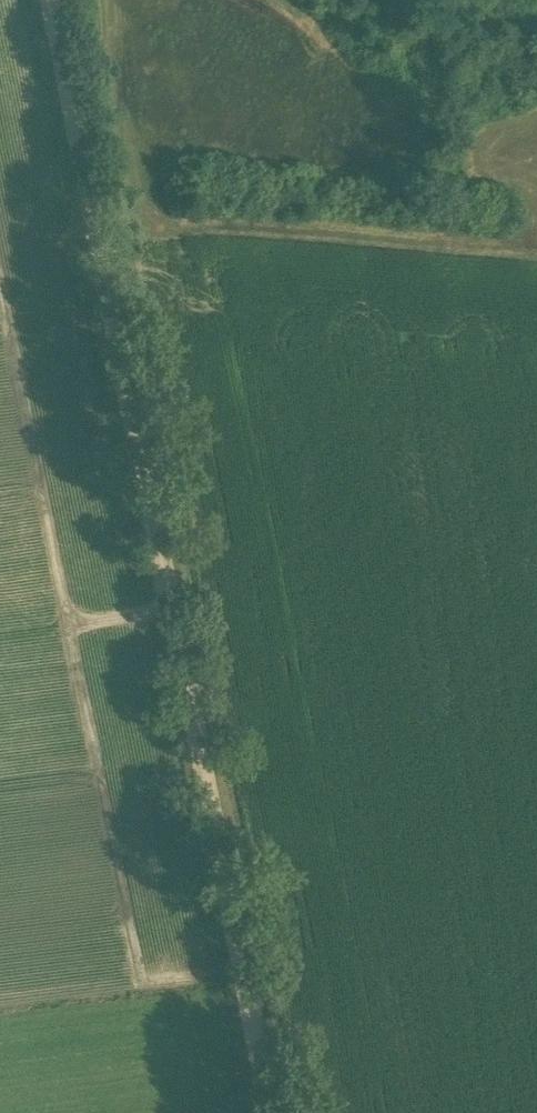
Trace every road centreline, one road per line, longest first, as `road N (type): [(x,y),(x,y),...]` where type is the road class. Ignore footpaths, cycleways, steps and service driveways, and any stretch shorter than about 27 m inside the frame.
road 1 (track): [(270,1112),(49,0)]

